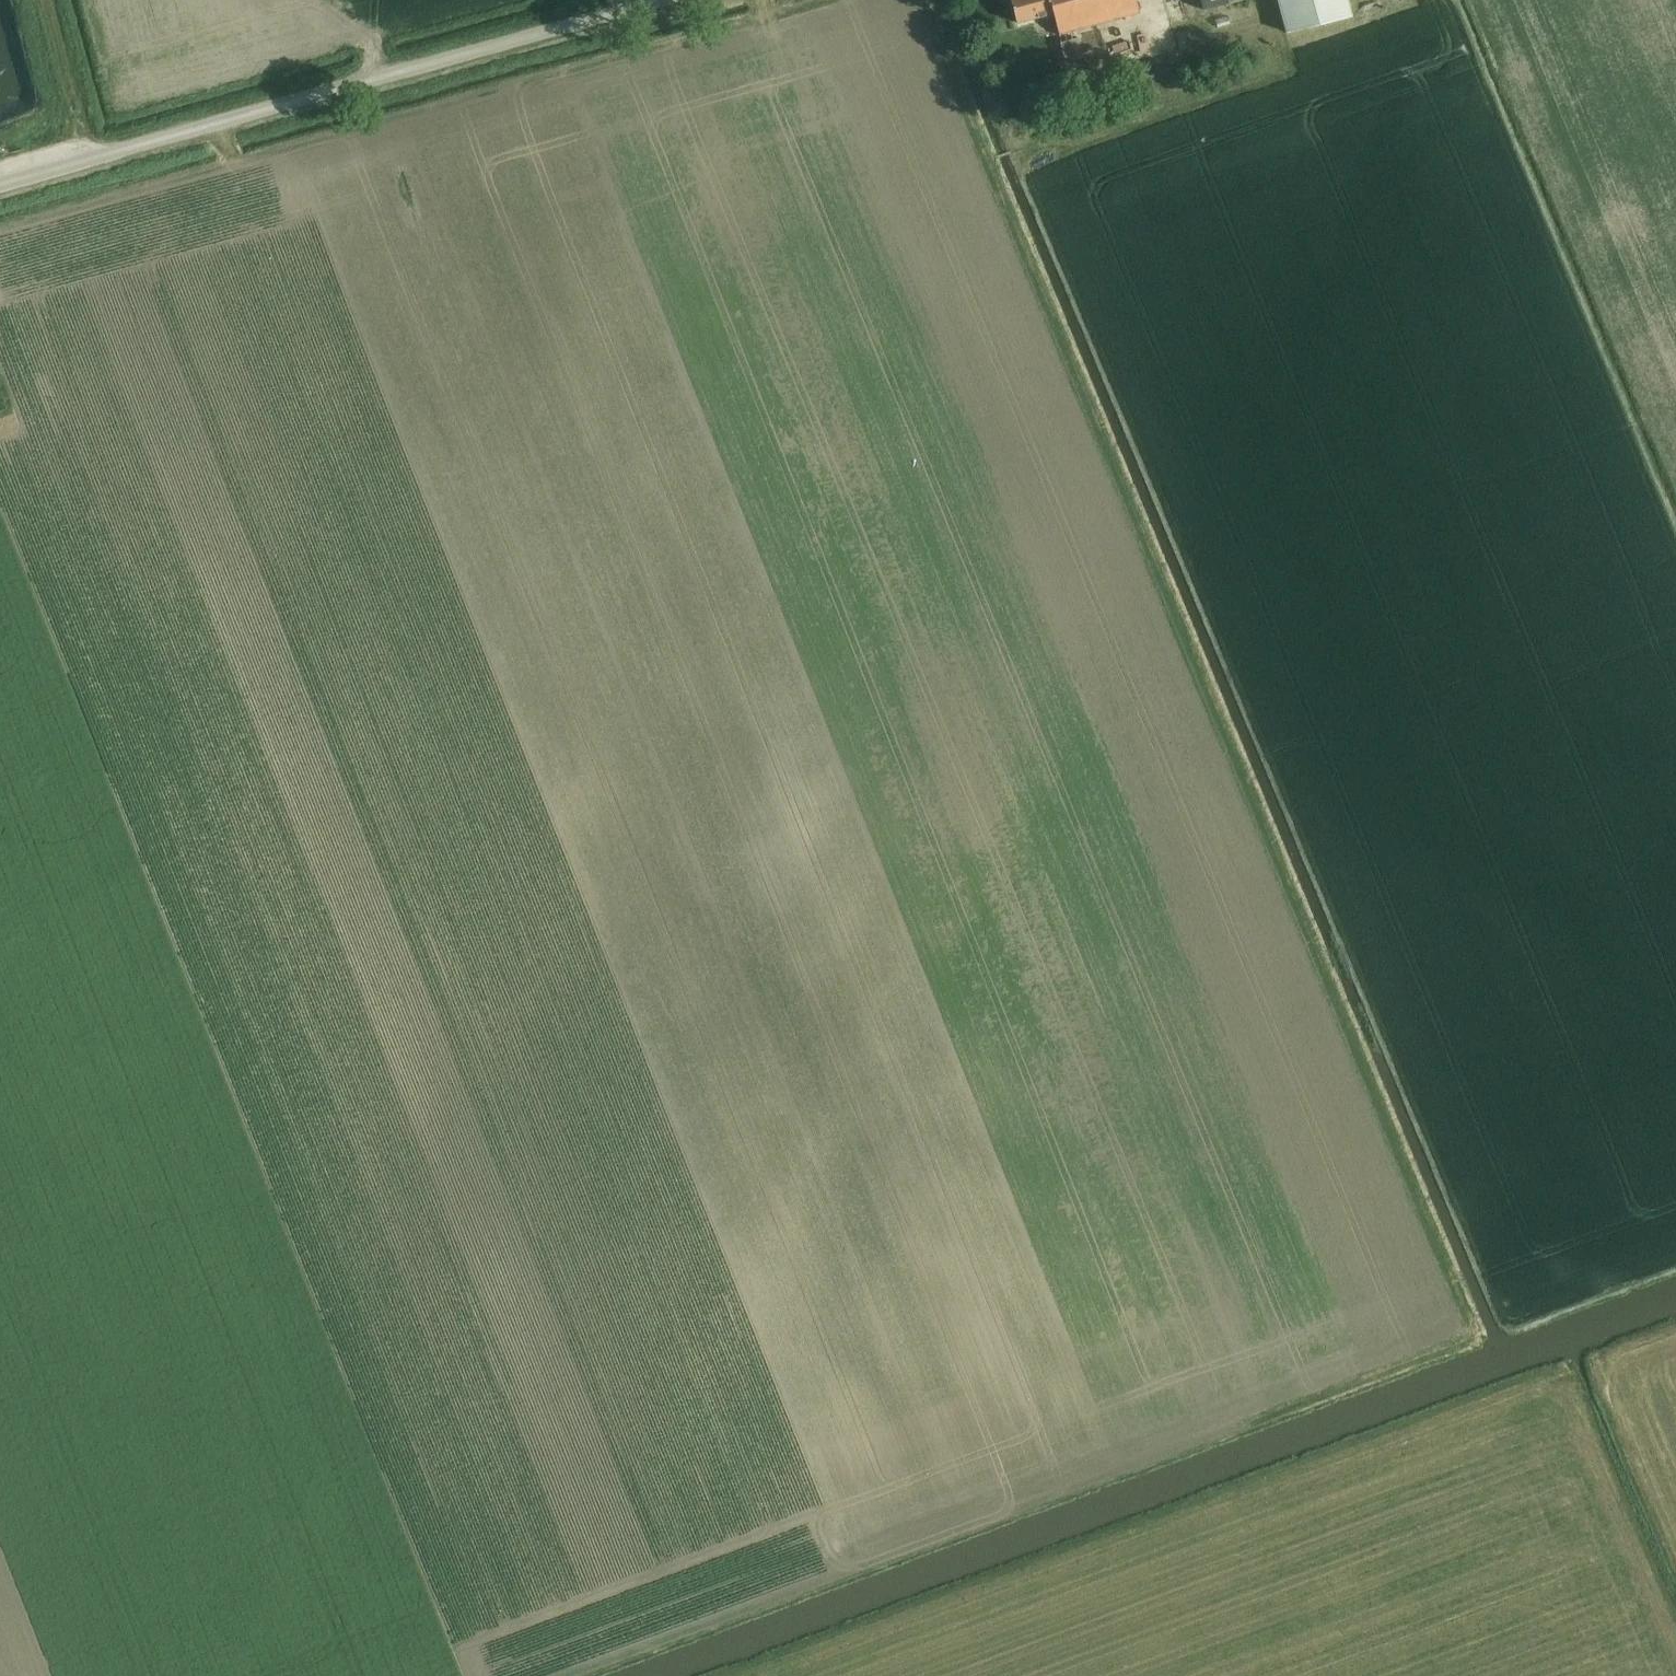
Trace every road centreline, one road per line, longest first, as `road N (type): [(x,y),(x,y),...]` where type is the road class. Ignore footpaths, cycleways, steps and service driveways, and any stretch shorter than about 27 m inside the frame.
road 1 (unclassified): [(0,183),(660,0)]

